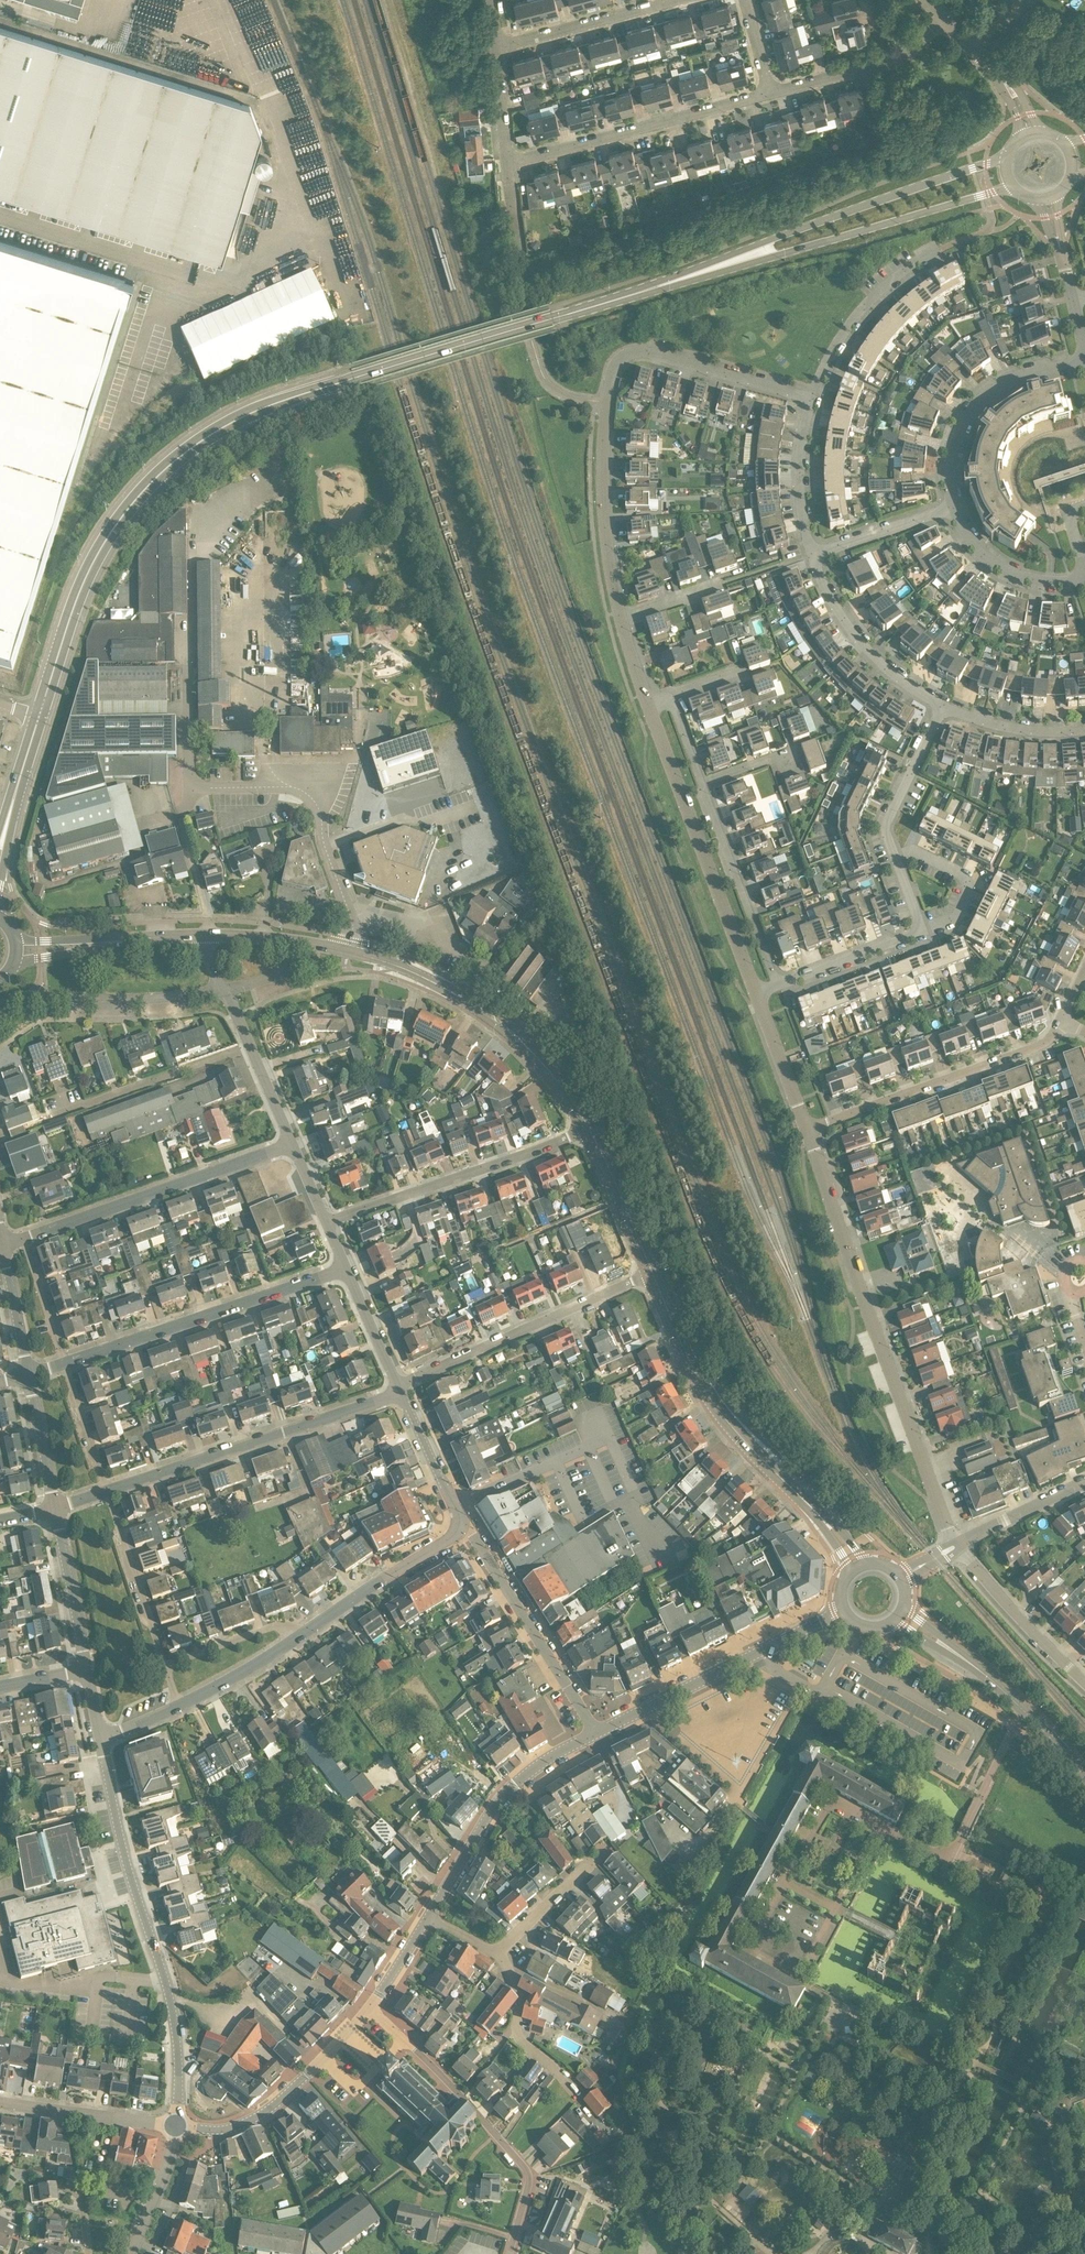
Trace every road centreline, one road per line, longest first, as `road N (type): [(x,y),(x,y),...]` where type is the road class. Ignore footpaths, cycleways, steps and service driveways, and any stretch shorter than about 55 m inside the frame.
road 1 (tertiary): [(39,716),(96,555),(140,494),(206,438),(277,403),(657,287)]
road 2 (residential): [(809,401),(650,353),(615,366),(604,498),(621,619)]
road 3 (residential): [(960,1545),(807,1130)]
road 4 (residential): [(176,2126),(178,2056),(167,1985),(122,1848),(100,1740)]
road 5 (tertiary): [(1008,157),(657,287)]
road 6 (tertiary): [(657,287),(1015,190)]
road 7 (tertiary): [(859,1570),(722,1419),(652,1275)]
road 8 (residential): [(176,1707),(301,1636),(453,1537),(460,1525)]
road 9 (residential): [(108,1491),(386,1399),(398,1387)]
road 10 (residential): [(510,2253),(528,2173),(371,2008)]
road 11 (tertiary): [(590,1130),(549,1071),(499,1023),(443,989),(349,953)]
road 12 (residential): [(757,996),(650,708)]
road 13 (residential): [(65,1366),(346,1269)]
road 14 (residential): [(807,1130),(1042,1047),(1063,1020)]
road 15 (residential): [(25,1240),(292,1146)]
road 16 (residential): [(590,1130),(327,1223)]
road 17 (residential): [(349,953),(354,923),(313,794),(201,792)]
road 18 (residential): [(652,1275),(398,1387)]
road 19 (residential): [(508,166),(772,94)]
road 20 (residential): [(429,1918),(509,1792),(597,1733)]
road 21 (tertiary): [(1084,1777),(976,1671),(896,1614)]
road 22 (residential): [(597,1733),(460,1525)]
road 23 (residential): [(176,2126),(228,2129),(253,2120),(371,2008)]
road 24 (residential): [(176,1707),(108,1491)]
road 25 (residential): [(955,510),(951,459),(982,403),(1030,375),(1084,362)]
road 26 (residential): [(646,1710),(846,1609)]
road 27 (residential): [(778,988),(706,784)]
road 28 (residential): [(944,709),(862,642),(815,557)]
road 29 (residential): [(809,401),(851,324),(901,274),(936,254)]
road 30 (residential): [(1084,1686),(960,1545)]
road 31 (residential): [(499,49),(674,0)]
road 32 (residential): [(176,2126),(0,2106)]
road 33 (residential): [(577,2092),(524,2041),(520,1987),(502,1947)]
road 34 (residential): [(292,1146),(222,990)]
road 35 (residential): [(772,94),(902,58),(928,36)]
road 36 (residential): [(86,1670),(55,1507)]
road 37 (residential): [(898,859),(888,828),(944,709)]
road 38 (residential): [(1084,579),(1037,584),(1013,575),(976,549),(955,510)]
road 39 (residential): [(61,996),(145,1000),(222,990)]
road 40 (residential): [(815,557),(800,500),(809,401)]
road 41 (tertiary): [(652,1275),(590,1130)]
road 42 (residential): [(926,938),(951,927),(967,899),(964,877),(916,850),(898,859)]
road 43 (residential): [(778,988),(926,938)]
road 44 (residential): [(460,1525),(398,1387)]
road 45 (residential): [(1031,136),(1001,80),(945,17)]
road 46 (residential): [(815,557),(955,510)]
road 47 (residential): [(807,1130),(757,996)]
road 48 (tertiary): [(349,953),(207,936)]
road 49 (residential): [(1084,729),(1016,728),(944,709)]
road 50 (residential): [(960,1545),(1084,1483)]
road 51 (residential): [(132,2253),(169,2166),(176,2126)]
road 52 (residential): [(55,1507),(28,1375)]
road 53 (residential): [(65,1366),(25,1240)]
road 54 (residential): [(108,1491),(65,1366)]
road 55 (residential): [(28,1375),(2,1246)]
road 56 (residential): [(398,1387),(346,1269)]
road 57 (residential): [(201,792),(190,778),(189,667)]
road 58 (residential): [(595,1861),(502,1947)]
road 59 (residential): [(735,1793),(646,1710)]

